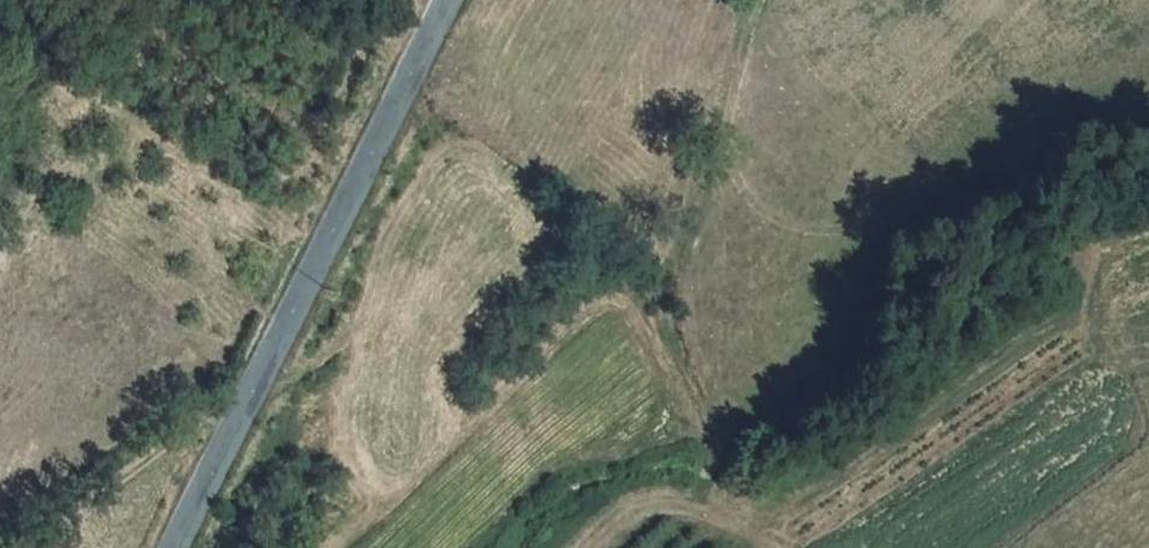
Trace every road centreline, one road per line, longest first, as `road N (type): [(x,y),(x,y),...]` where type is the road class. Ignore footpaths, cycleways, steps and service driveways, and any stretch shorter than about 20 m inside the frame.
road 1 (tertiary): [(451,0),(178,547)]
road 2 (track): [(240,413),(205,419),(36,547)]
road 3 (track): [(778,547),(713,508),(631,510),(593,547)]

